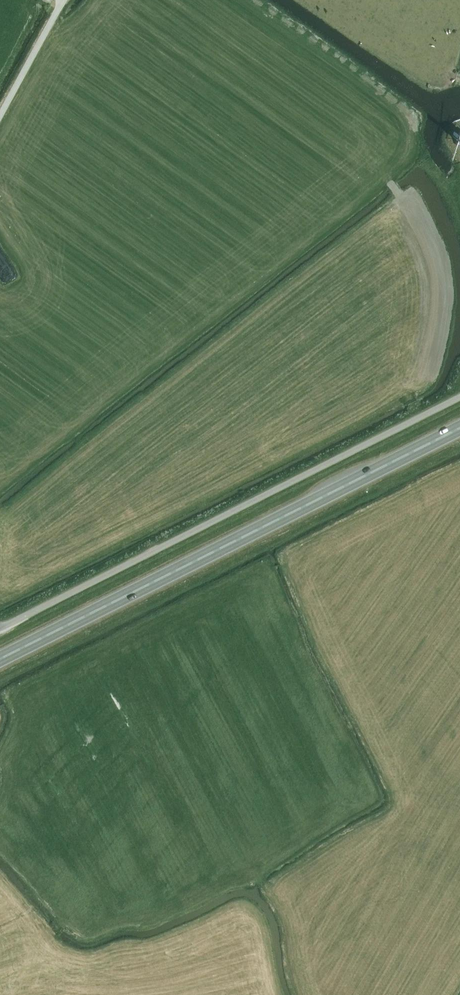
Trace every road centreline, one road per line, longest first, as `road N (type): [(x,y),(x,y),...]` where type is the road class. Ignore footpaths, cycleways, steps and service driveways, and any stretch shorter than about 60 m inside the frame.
road 1 (trunk): [(0,659),(459,427)]
road 2 (unclassified): [(0,629),(459,397)]

